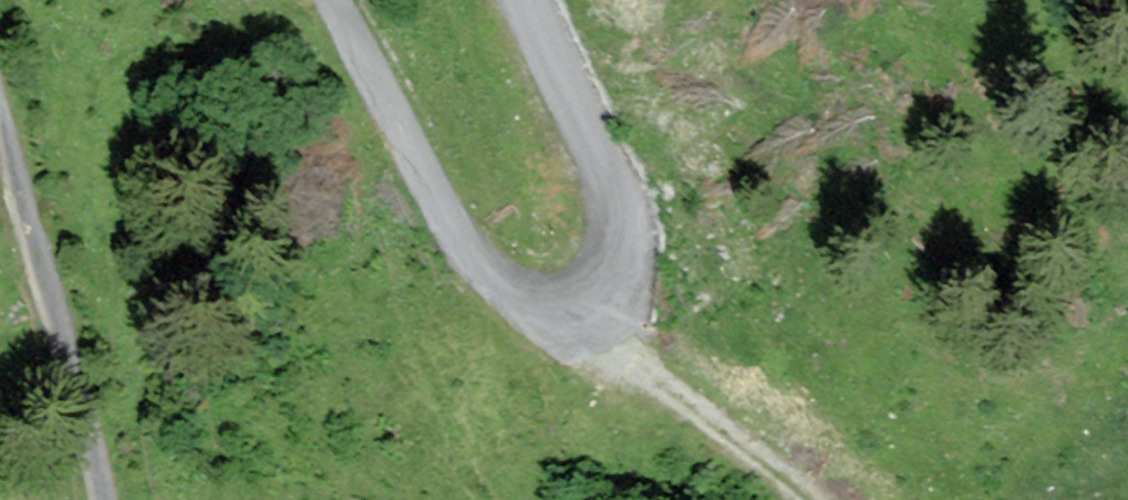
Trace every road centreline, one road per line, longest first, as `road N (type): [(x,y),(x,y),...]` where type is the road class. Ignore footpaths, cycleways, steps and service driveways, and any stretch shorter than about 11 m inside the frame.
road 1 (unclassified): [(330,0),(465,254),(532,314),(567,327),(604,320),(634,264),(632,227),(520,0)]
road 2 (unclassified): [(104,499),(0,101)]
road 3 (track): [(604,320),(659,380),(806,499)]

